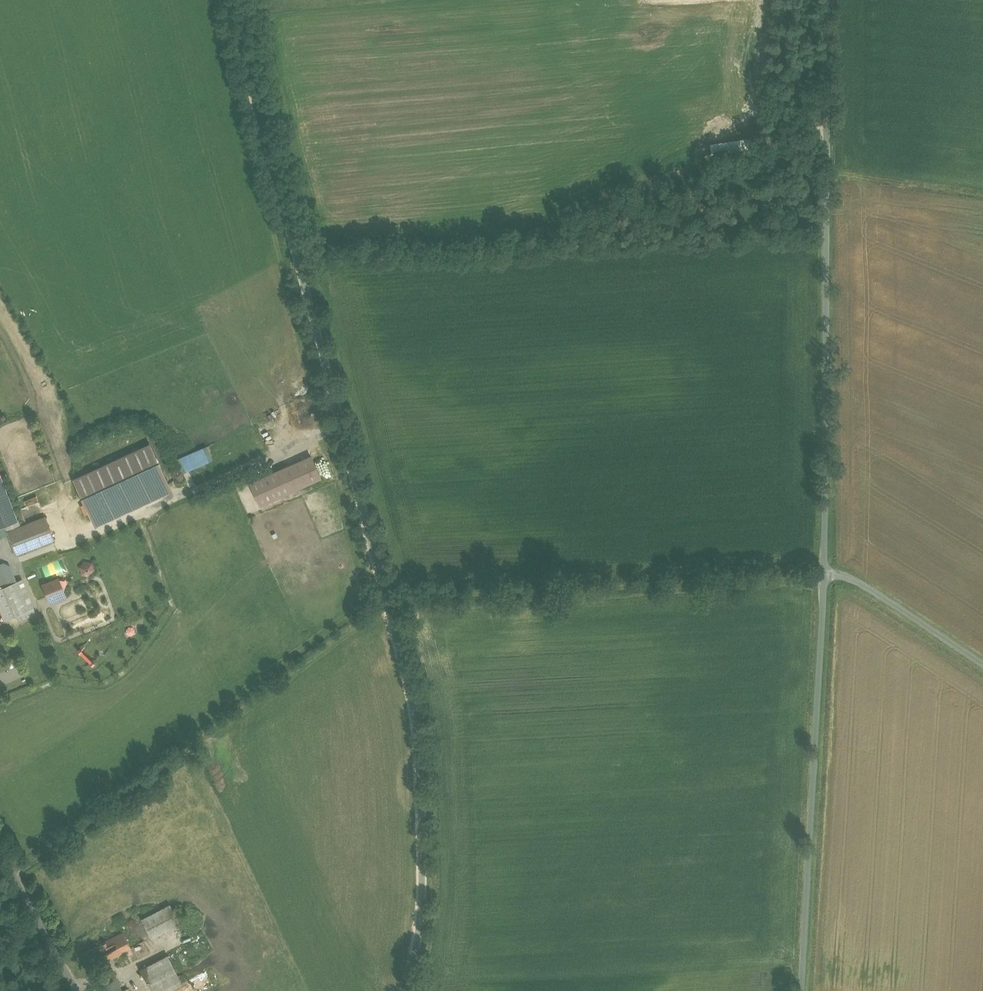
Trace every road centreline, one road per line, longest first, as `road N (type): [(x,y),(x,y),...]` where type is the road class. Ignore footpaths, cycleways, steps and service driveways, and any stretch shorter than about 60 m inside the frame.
road 1 (unclassified): [(413,990),(430,847),(424,717),(232,0)]
road 2 (track): [(14,876),(387,600),(824,576)]
road 3 (unclassified): [(828,0),(824,576)]
road 4 (unclassified): [(824,576),(802,990)]
road 5 (track): [(167,498),(346,419)]
road 6 (unclassified): [(824,576),(845,576),(982,665)]
road 7 (unclassified): [(77,990),(0,850)]

